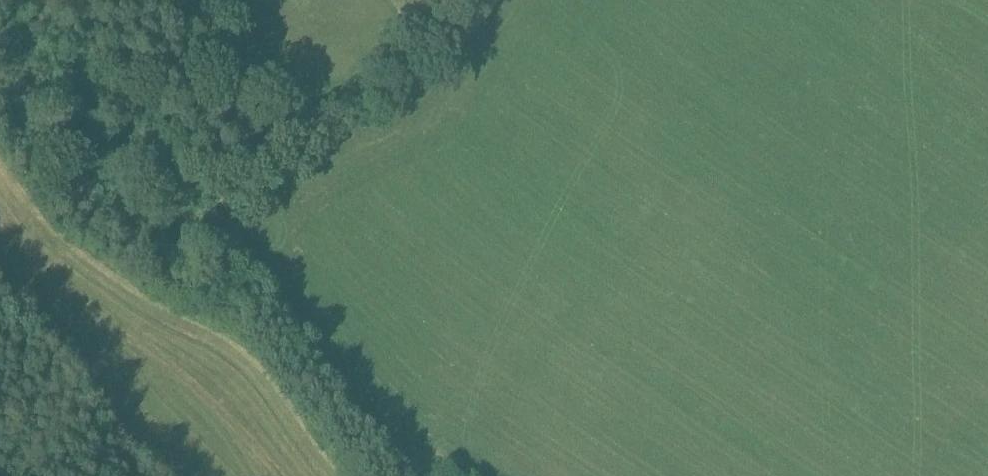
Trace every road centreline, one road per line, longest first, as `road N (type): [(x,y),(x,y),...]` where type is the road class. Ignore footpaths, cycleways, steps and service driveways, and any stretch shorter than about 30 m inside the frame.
road 1 (track): [(440,0),(390,66),(296,118),(191,228),(31,0)]

